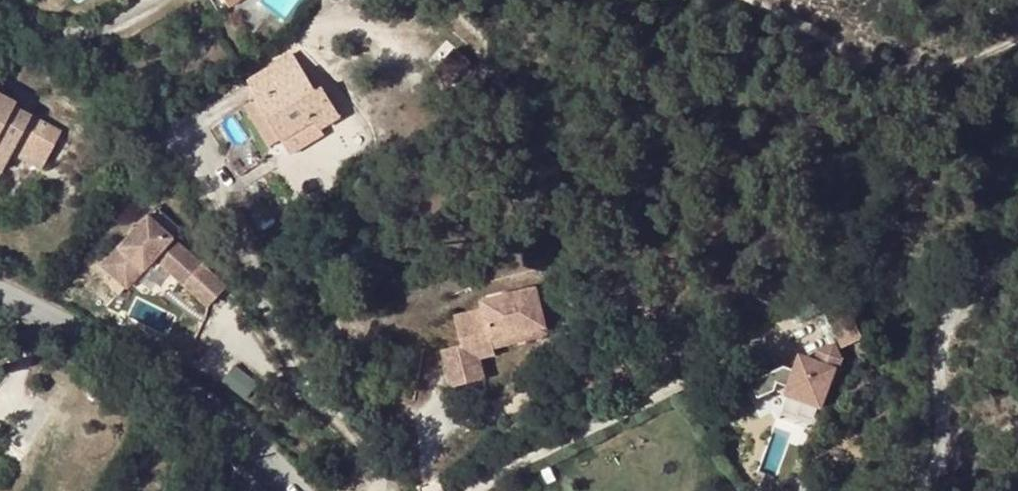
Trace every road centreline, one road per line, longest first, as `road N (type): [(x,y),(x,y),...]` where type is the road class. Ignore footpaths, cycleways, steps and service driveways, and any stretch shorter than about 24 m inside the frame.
road 1 (unclassified): [(0,291),(220,408),(288,490)]
road 2 (unclassified): [(917,490),(933,480),(945,435),(938,341),(983,285),(1017,271)]

